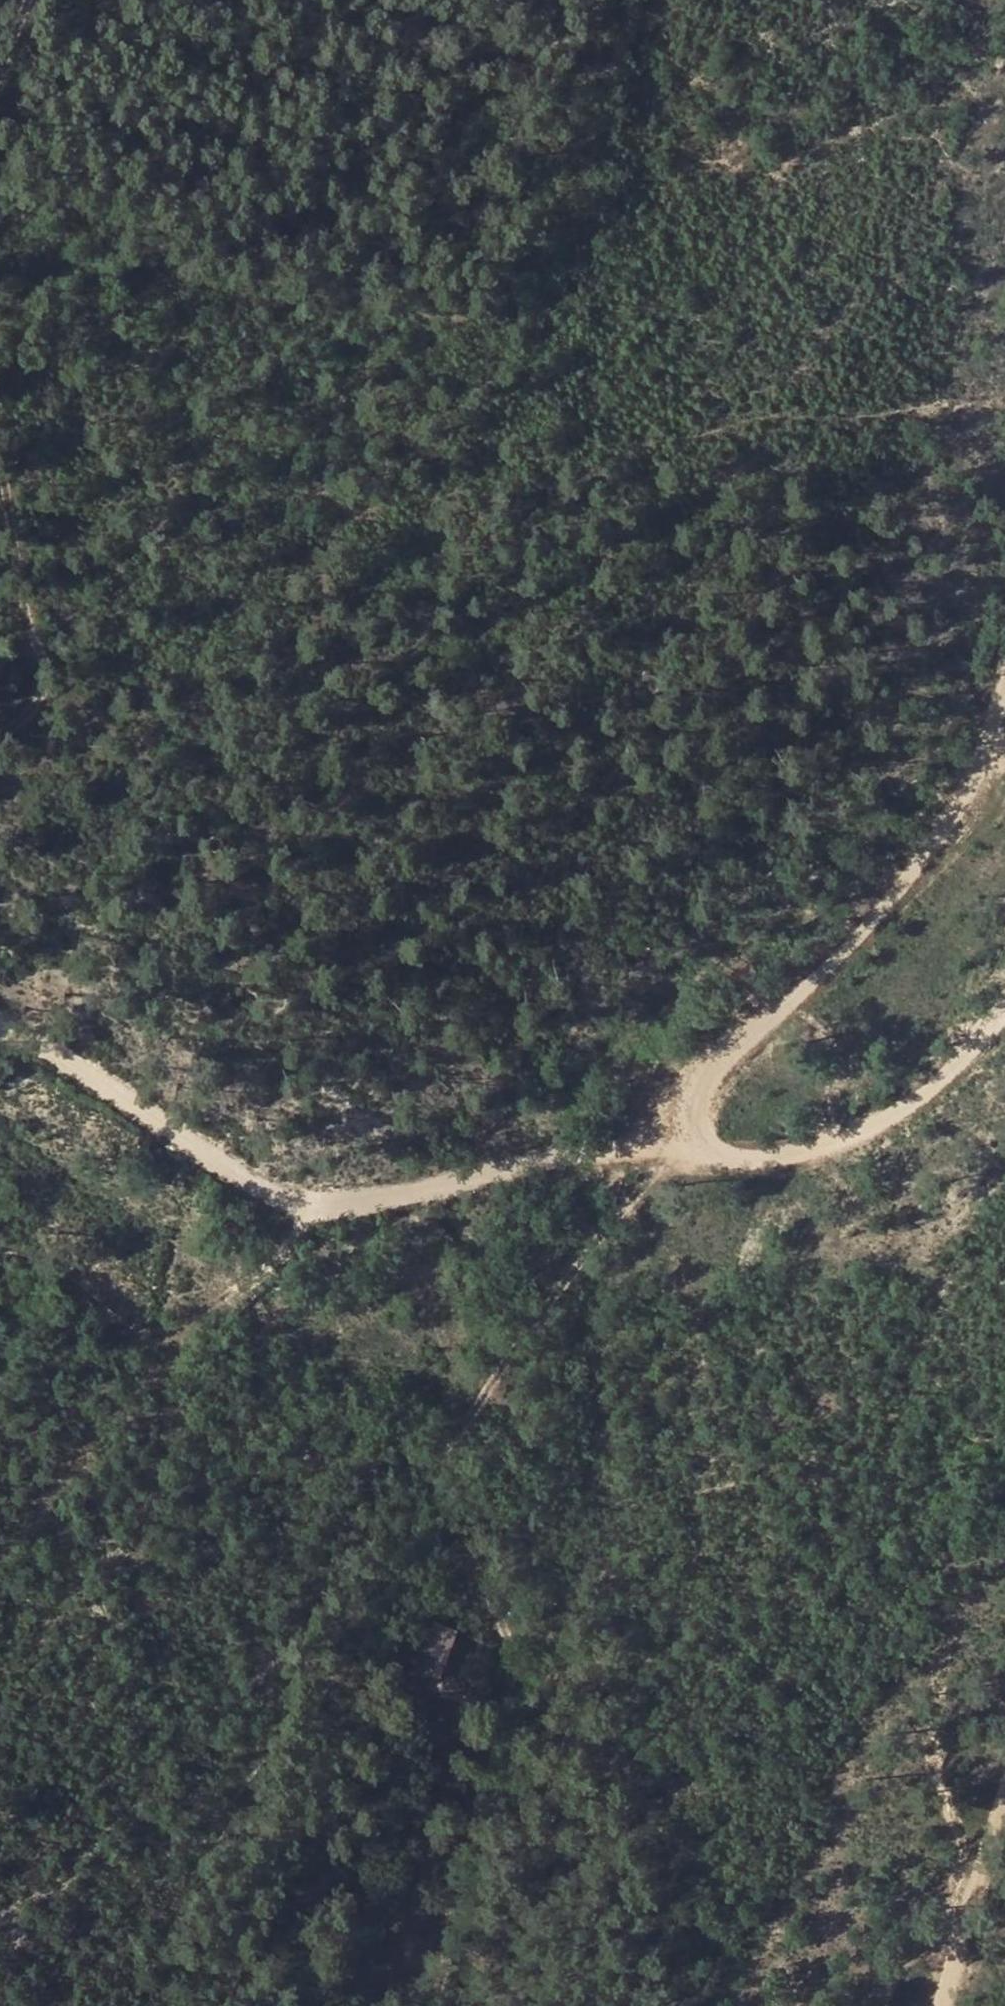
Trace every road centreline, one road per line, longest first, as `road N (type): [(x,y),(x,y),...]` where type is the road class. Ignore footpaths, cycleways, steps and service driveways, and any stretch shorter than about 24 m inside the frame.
road 1 (track): [(1004,1014),(911,1107),(758,1168),(731,1170),(685,1137),(678,1111),(728,1048),(964,809),(1004,709)]
road 2 (track): [(685,1137),(358,1190),(283,1185),(0,1025)]
road 3 (track): [(0,725),(29,710),(50,667),(0,460)]
road 4 (track): [(911,2005),(1004,1800)]

